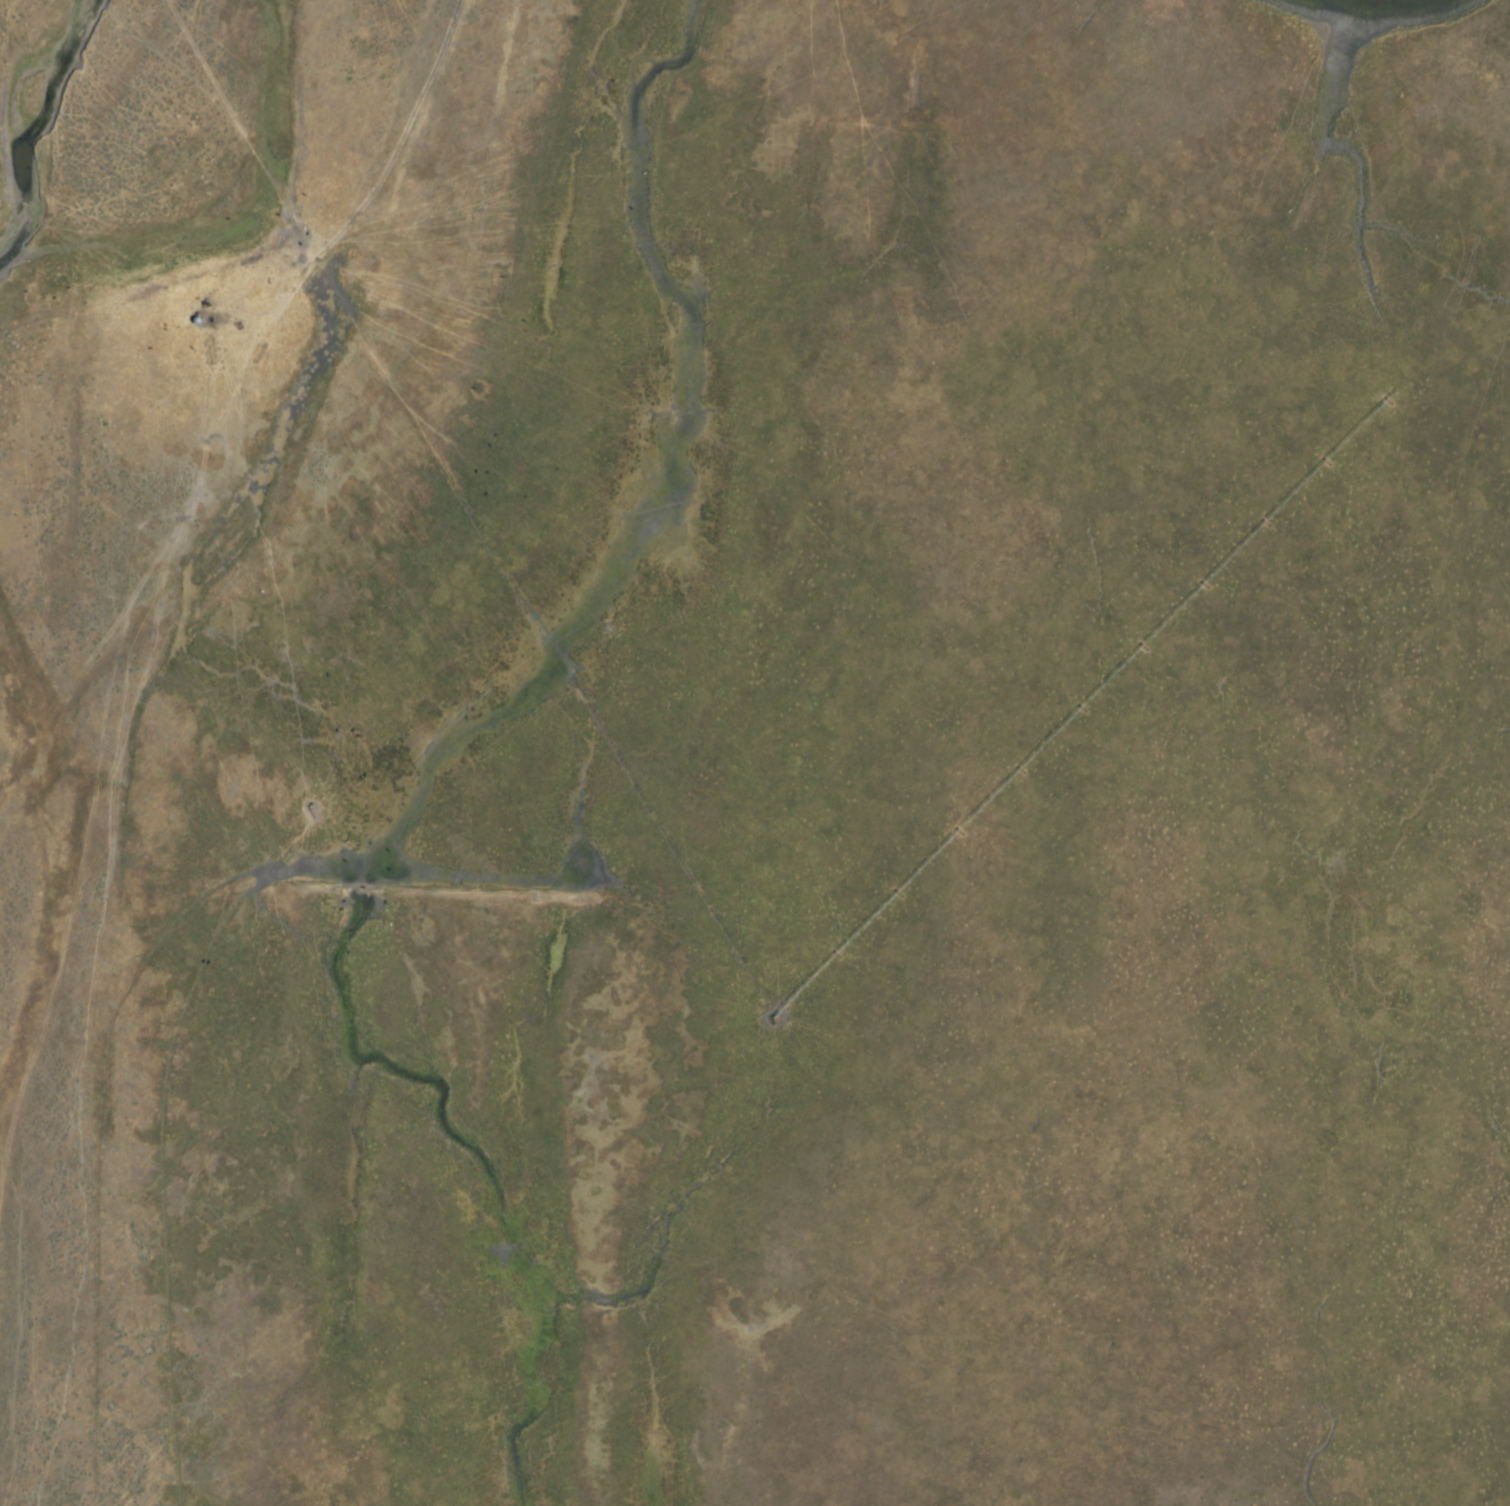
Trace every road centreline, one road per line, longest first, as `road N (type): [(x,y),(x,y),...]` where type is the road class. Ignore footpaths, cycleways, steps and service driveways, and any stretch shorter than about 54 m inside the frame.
road 1 (track): [(297,286),(371,193),(428,99),(464,0)]

